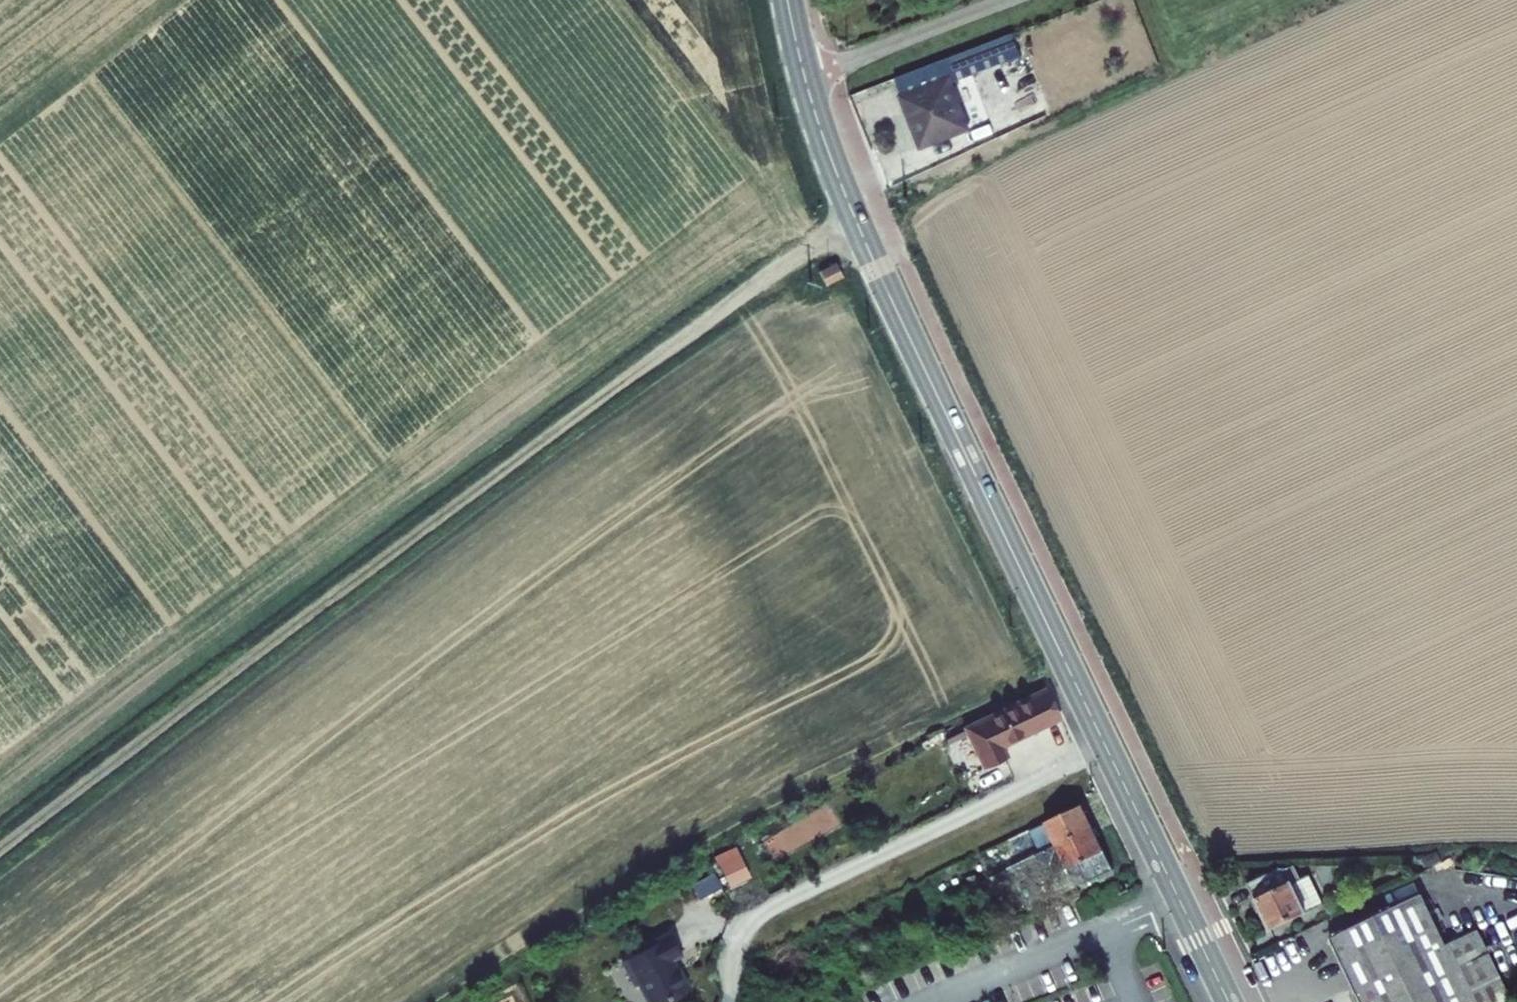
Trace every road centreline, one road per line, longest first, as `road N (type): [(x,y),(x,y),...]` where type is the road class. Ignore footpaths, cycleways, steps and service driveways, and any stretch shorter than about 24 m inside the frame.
road 1 (secondary): [(1231,1001),(875,268),(814,111),(787,0)]
road 2 (track): [(0,848),(853,214)]

